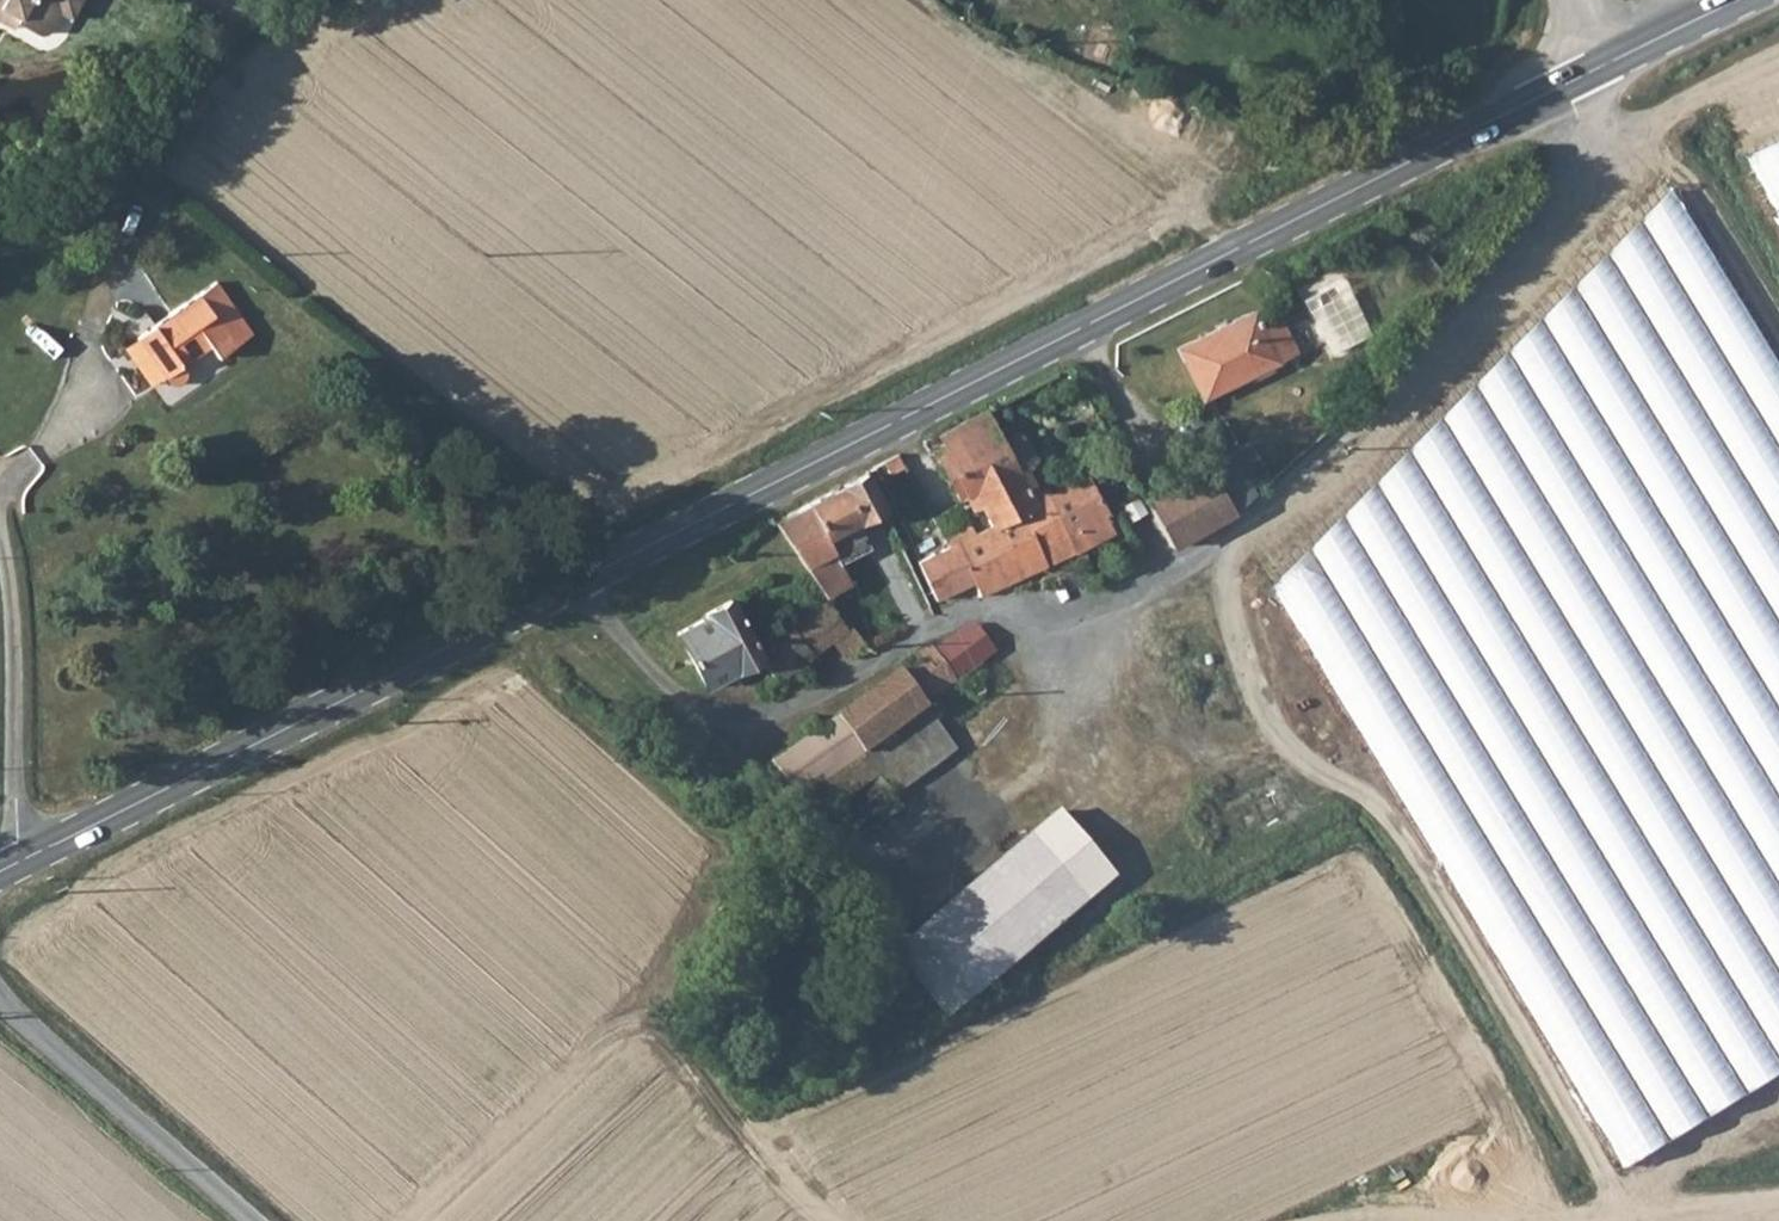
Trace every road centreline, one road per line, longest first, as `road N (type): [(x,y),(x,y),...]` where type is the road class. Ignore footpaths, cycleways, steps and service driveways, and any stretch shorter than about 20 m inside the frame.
road 1 (secondary): [(0,876),(1585,75)]
road 2 (track): [(1621,1205),(1368,800),(1126,727),(1105,615)]
road 3 (track): [(1371,1220),(1778,1195)]
road 4 (unclassified): [(243,1220),(0,1005)]
road 5 (track): [(1778,81),(1630,137),(1583,125)]
road 6 (secondary): [(1585,75),(1737,0)]

